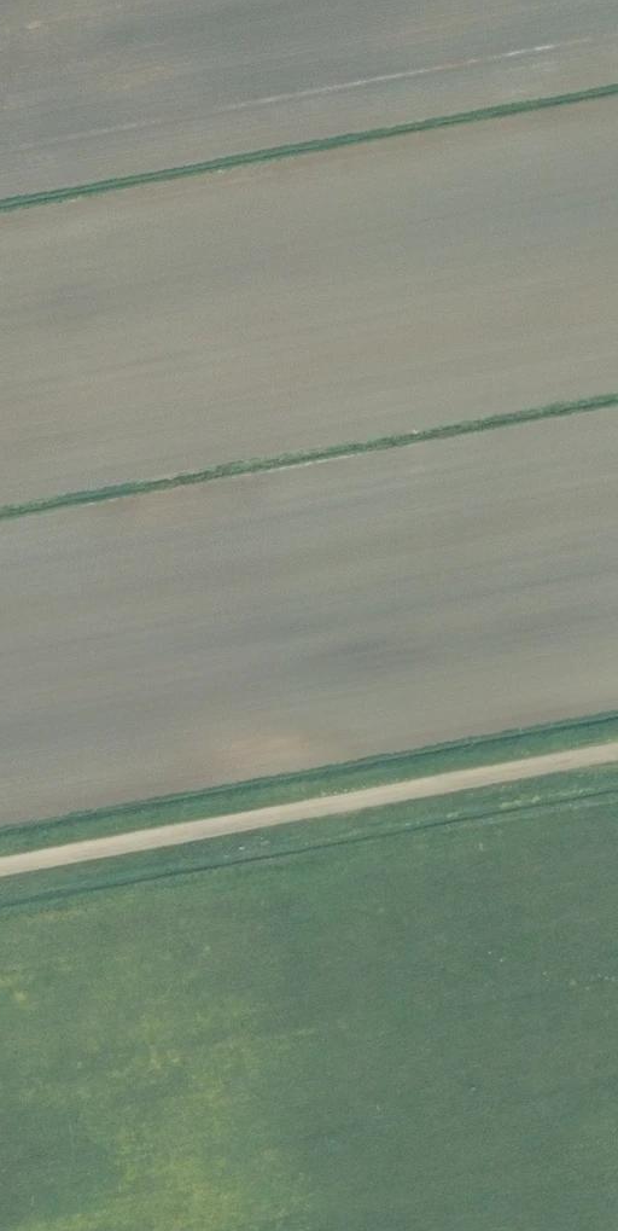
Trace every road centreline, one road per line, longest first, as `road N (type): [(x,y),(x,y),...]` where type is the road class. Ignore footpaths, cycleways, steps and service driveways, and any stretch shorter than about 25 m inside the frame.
road 1 (unclassified): [(0,867),(617,751)]

